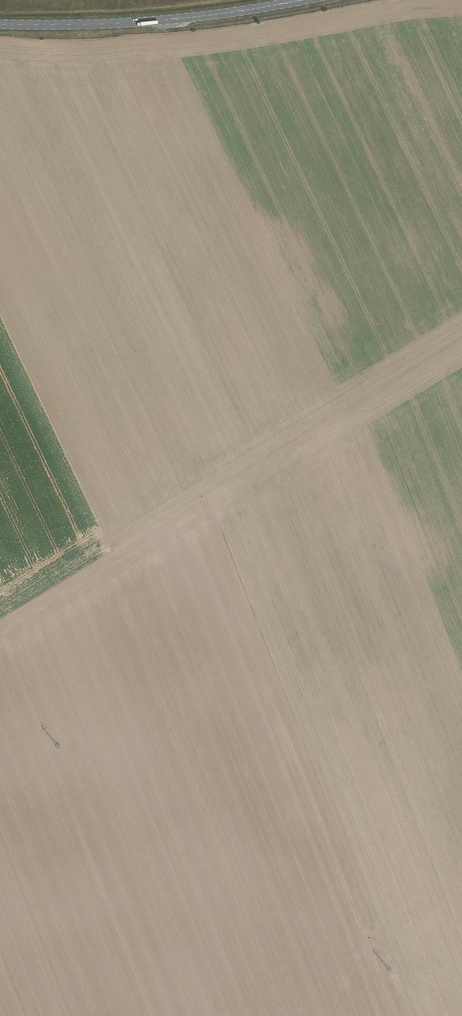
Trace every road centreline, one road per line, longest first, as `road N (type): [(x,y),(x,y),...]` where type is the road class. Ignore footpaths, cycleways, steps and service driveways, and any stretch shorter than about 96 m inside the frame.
road 1 (secondary): [(308,0),(170,21),(0,25)]

